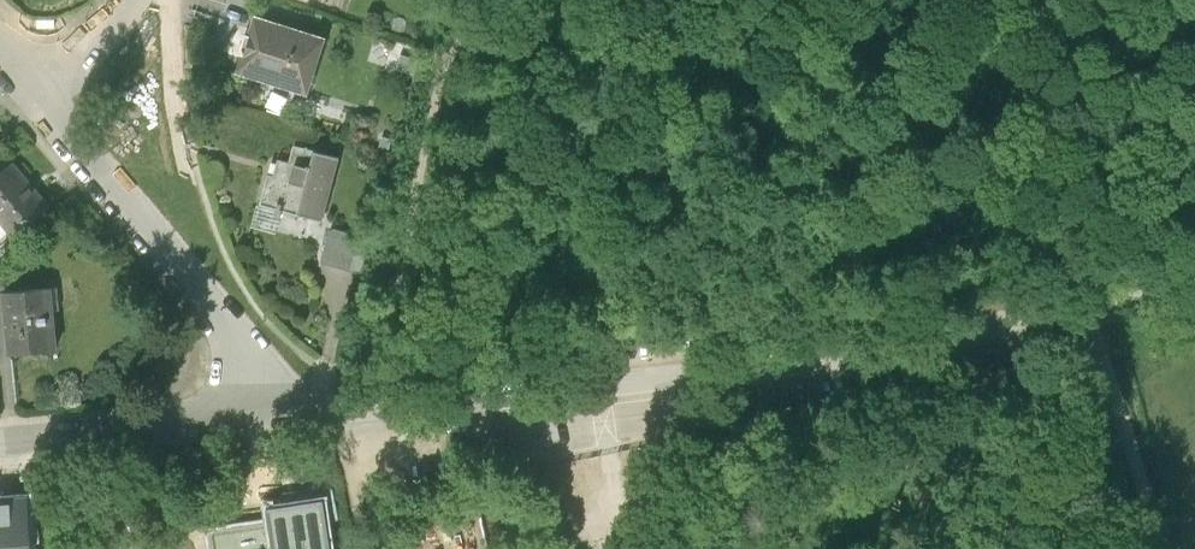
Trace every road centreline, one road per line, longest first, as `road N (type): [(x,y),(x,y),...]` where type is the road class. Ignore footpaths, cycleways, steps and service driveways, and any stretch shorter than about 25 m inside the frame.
road 1 (residential): [(275,412),(588,390),(944,342),(1137,295),(1194,295)]
road 2 (residential): [(34,95),(209,294),(275,412)]
road 3 (residential): [(0,440),(275,412)]
road 4 (track): [(1091,302),(1166,548)]
road 5 (track): [(999,0),(1074,241)]
road 6 (residential): [(132,0),(103,41),(34,95)]

